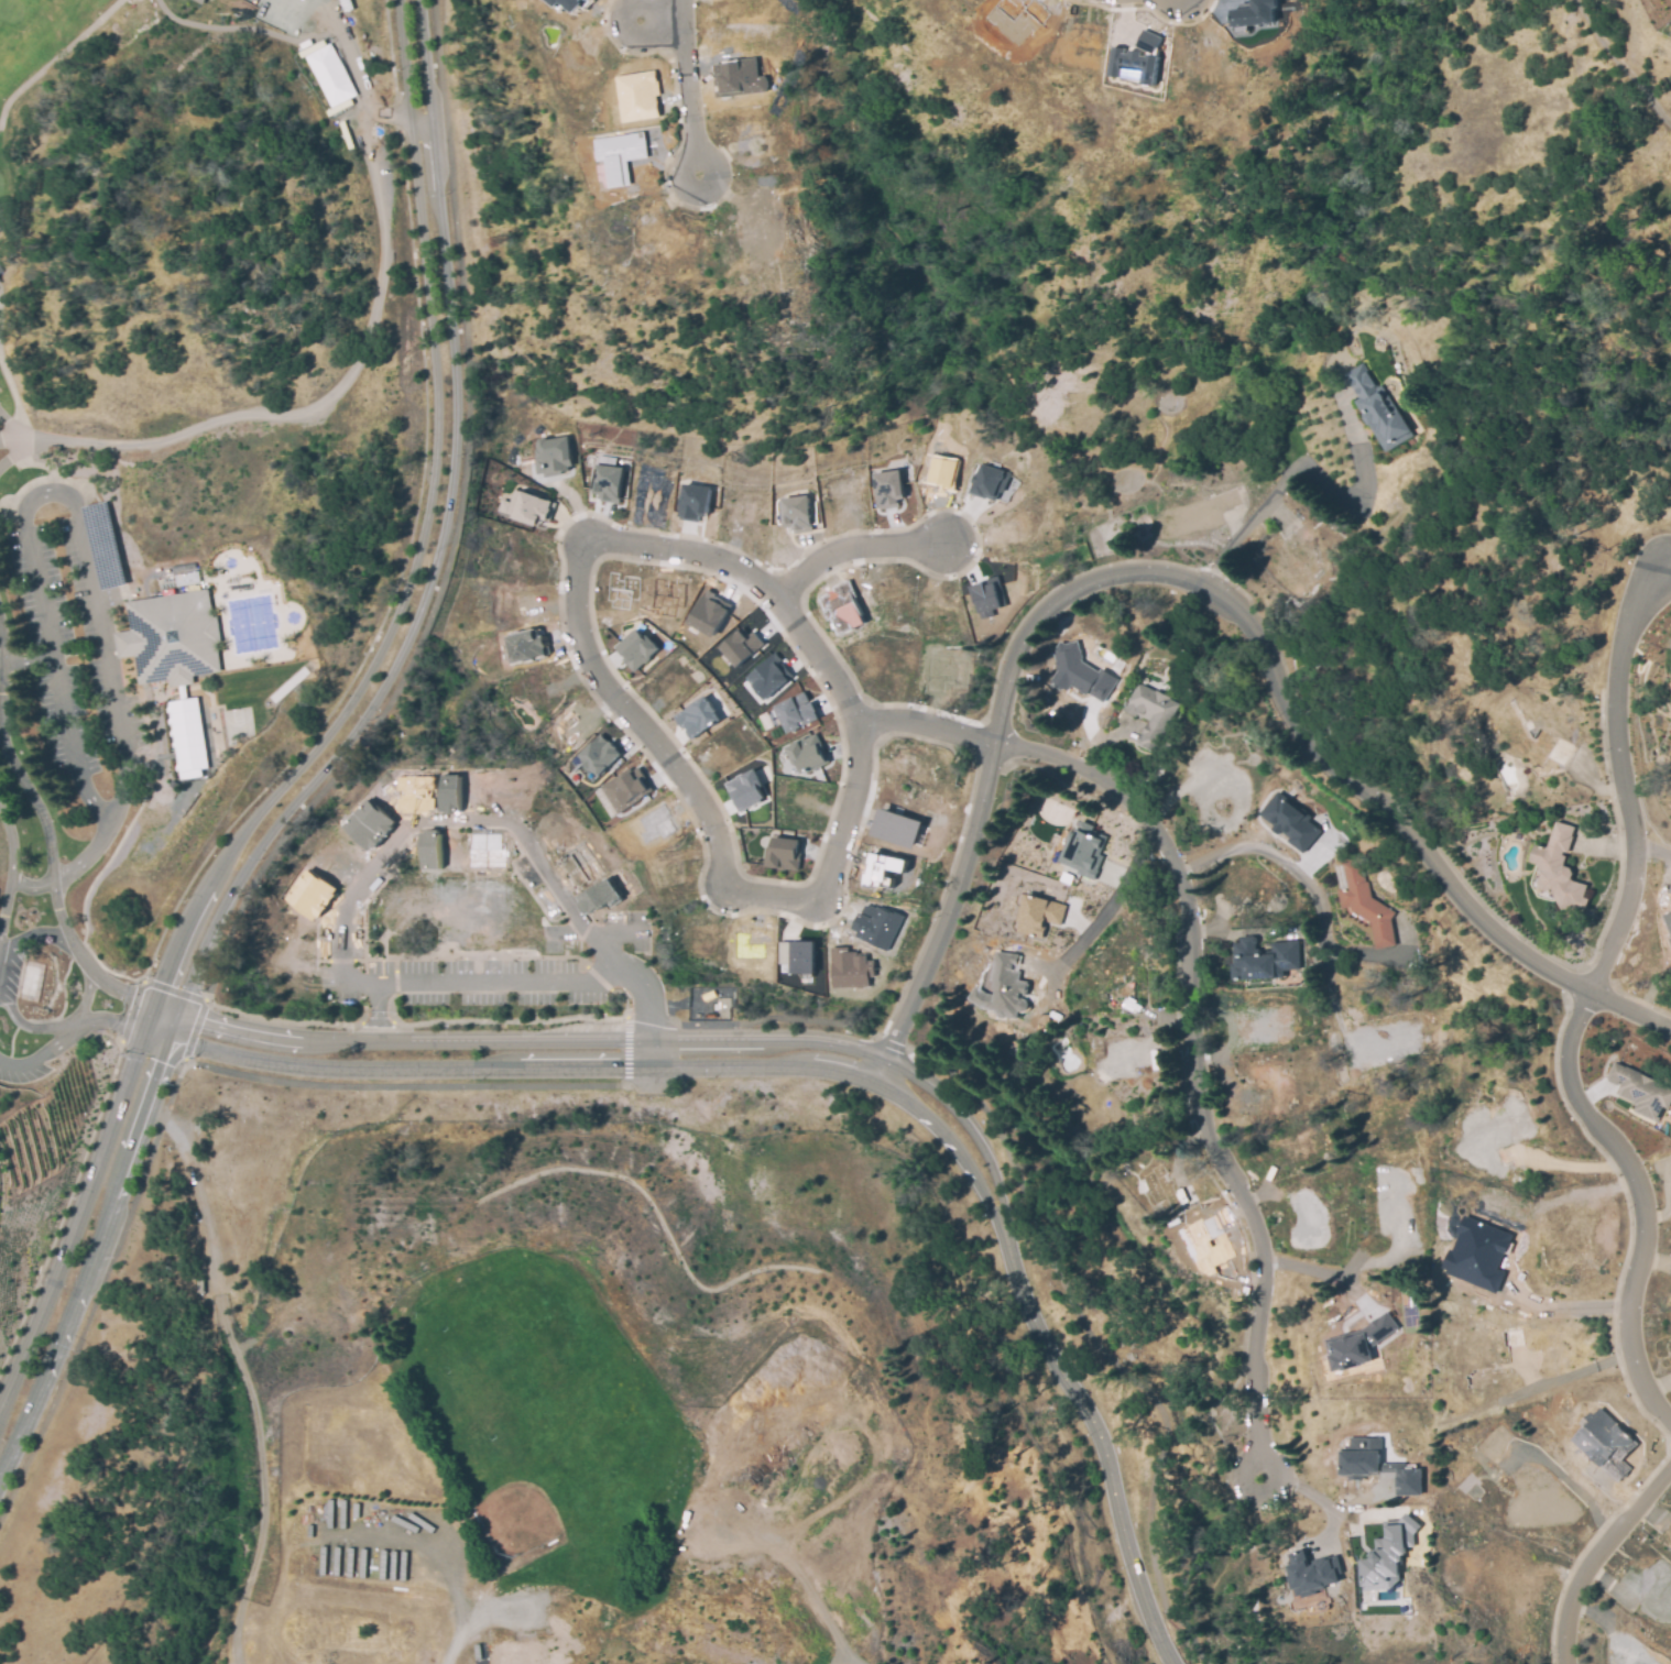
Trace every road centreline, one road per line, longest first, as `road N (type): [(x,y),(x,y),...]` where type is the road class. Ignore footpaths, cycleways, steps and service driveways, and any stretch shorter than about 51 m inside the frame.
road 1 (tertiary): [(877,1085),(950,901),(994,742),(1041,622),(1108,582),(1167,577),(1233,603),(1329,766),(1395,817),(1481,919),(1561,979),(1670,1030)]
road 2 (secondary): [(177,1026),(222,908),(262,846),(354,737),(405,653),(449,529),(454,358),(427,0)]
road 3 (secondary): [(402,0),(434,360),(436,447),(426,523),(361,691),(218,865),(148,1014)]
road 4 (residential): [(860,729),(783,605),(740,570),(685,551),(581,540),(578,620),(594,671),(695,796),(717,885),(732,895),(820,904),(860,729)]
road 5 (residential): [(994,742),(1057,762),(1125,798),(1166,860),(1189,935),(1199,1143),(1242,1195),(1263,1259),(1252,1354),(1258,1478)]
road 6 (residential): [(177,1026),(205,1050),(277,1068),(796,1065),(842,1070),(877,1085)]
road 7 (residential): [(886,1061),(840,1042),(794,1039),(317,1043),(177,1026)]
road 8 (secondary): [(0,1471),(177,1026)]
road 9 (residential): [(1670,1423),(1630,1356),(1626,1304),(1641,1236),(1635,1187),(1569,1084),(1569,1036),(1588,992)]
road 10 (residential): [(1657,567),(1627,624),(1612,694),(1634,862),(1618,926),(1588,992)]
road 11 (secondary): [(148,1014),(0,1394)]
road 12 (tertiary): [(1001,1230),(1029,1314),(1086,1415),(1120,1512)]
road 13 (residential): [(1562,1663),(1579,1578),(1670,1464)]
road 14 (tertiary): [(1001,1230),(981,1146),(918,1077),(886,1061)]
road 15 (tertiary): [(877,1085),(947,1134),(1001,1230)]
road 16 (residential): [(783,605),(833,559),(886,544),(944,544)]
road 17 (residential): [(678,0),(691,123),(710,167)]
road 18 (tertiary): [(1172,1663),(1148,1619),(1120,1512)]
road 19 (residential): [(994,742),(924,726),(860,729)]

